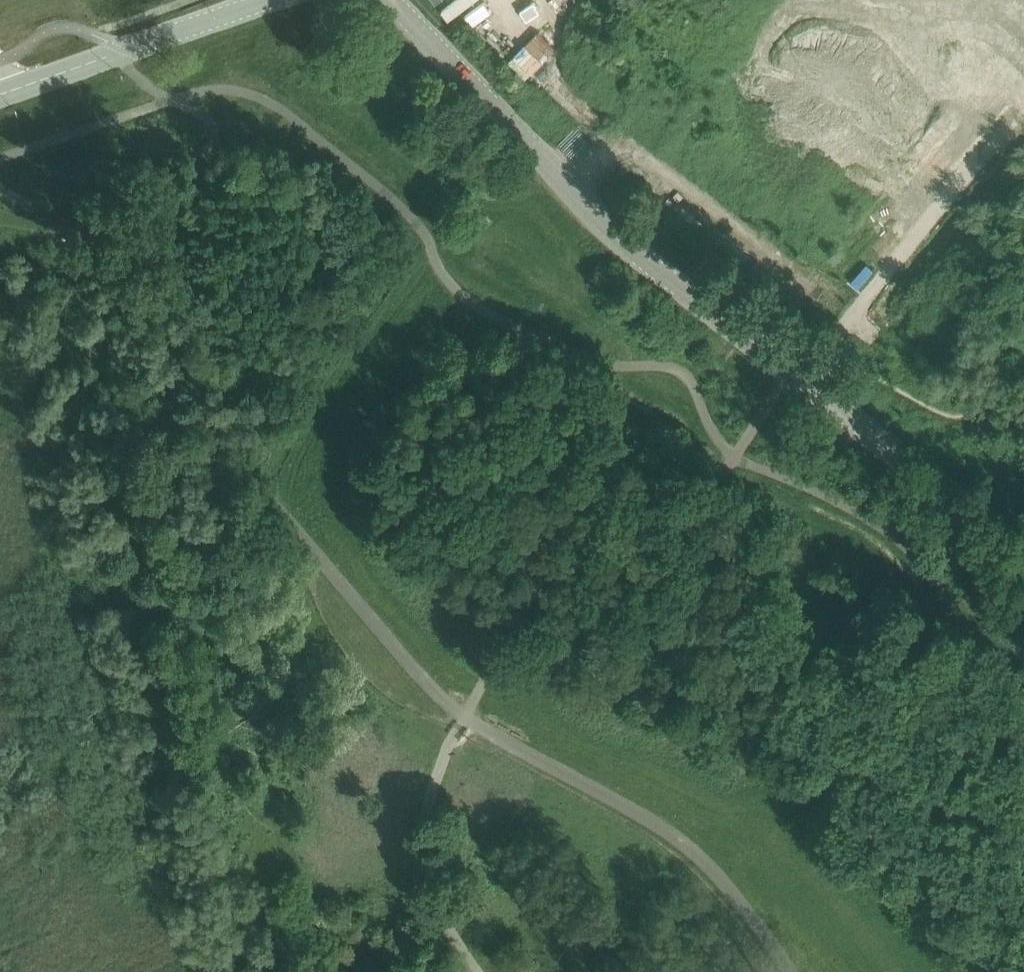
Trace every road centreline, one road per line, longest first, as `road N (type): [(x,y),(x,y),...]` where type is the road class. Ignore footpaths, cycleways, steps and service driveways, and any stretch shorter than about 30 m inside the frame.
road 1 (unclassified): [(1023,550),(637,253),(390,0)]
road 2 (unclassified): [(282,0),(0,95)]

